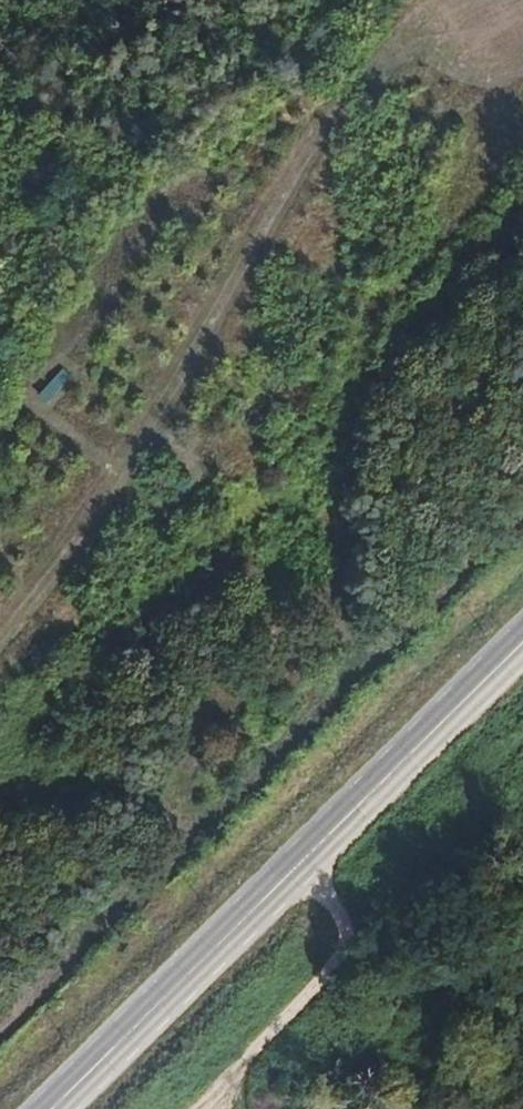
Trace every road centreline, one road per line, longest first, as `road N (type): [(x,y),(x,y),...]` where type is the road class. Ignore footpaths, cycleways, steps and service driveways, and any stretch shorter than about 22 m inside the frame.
road 1 (motorway): [(0,593),(155,443),(522,35)]
road 2 (secondary): [(522,639),(48,1108)]
road 3 (motorway): [(447,0),(0,446)]
road 4 (track): [(322,120),(162,412),(0,633)]
road 5 (track): [(199,1108),(346,946),(346,925),(288,871)]

